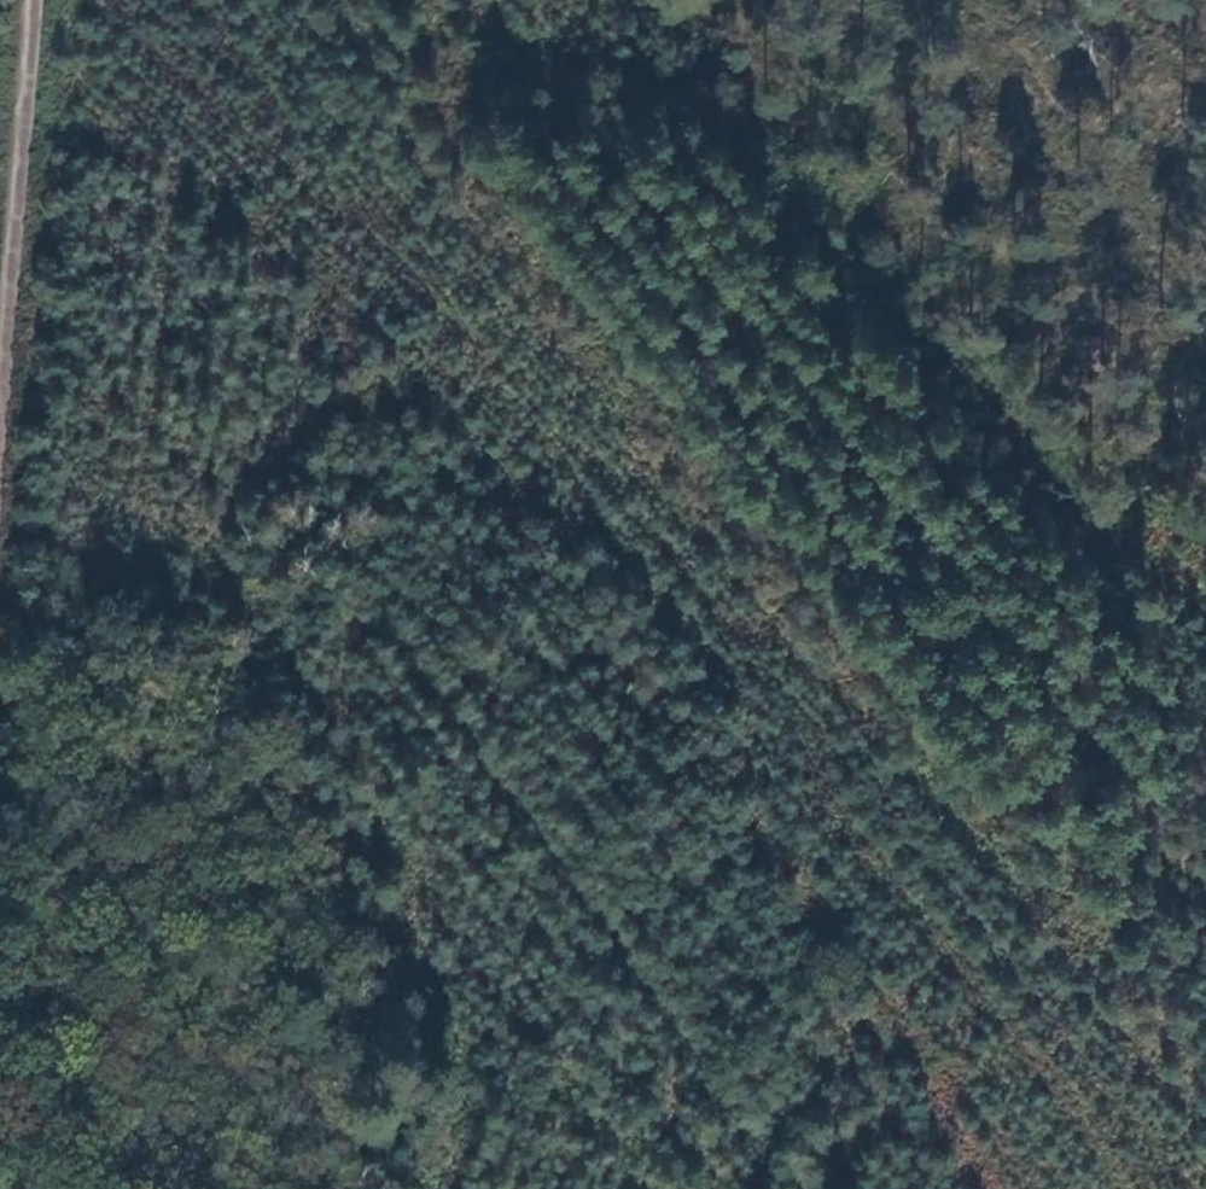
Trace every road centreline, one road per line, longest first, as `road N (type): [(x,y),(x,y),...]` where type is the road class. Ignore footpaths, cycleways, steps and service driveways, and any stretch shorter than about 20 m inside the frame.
road 1 (track): [(29,0),(0,365)]

